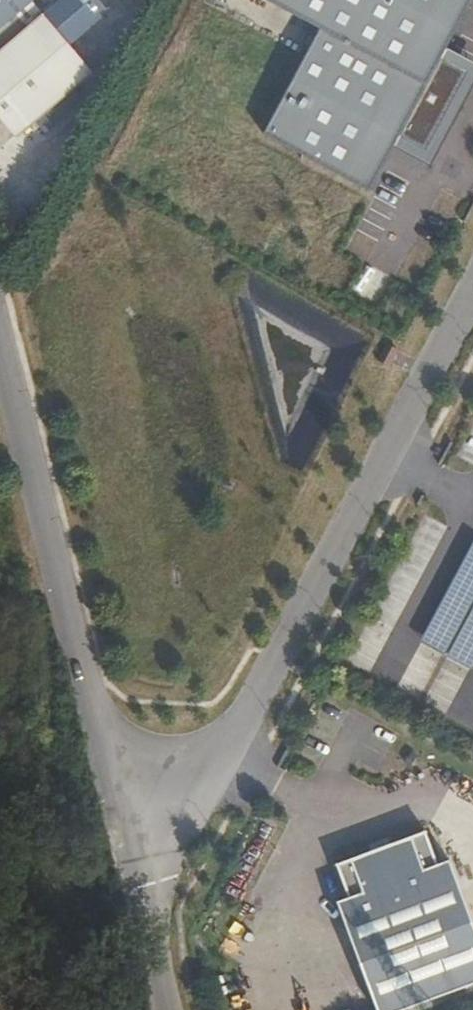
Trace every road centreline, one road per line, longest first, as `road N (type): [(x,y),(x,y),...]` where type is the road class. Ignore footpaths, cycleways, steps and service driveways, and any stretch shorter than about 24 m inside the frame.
road 1 (unclassified): [(119,833),(164,810),(229,743),(472,300)]
road 2 (unclassified): [(119,833),(0,350)]

